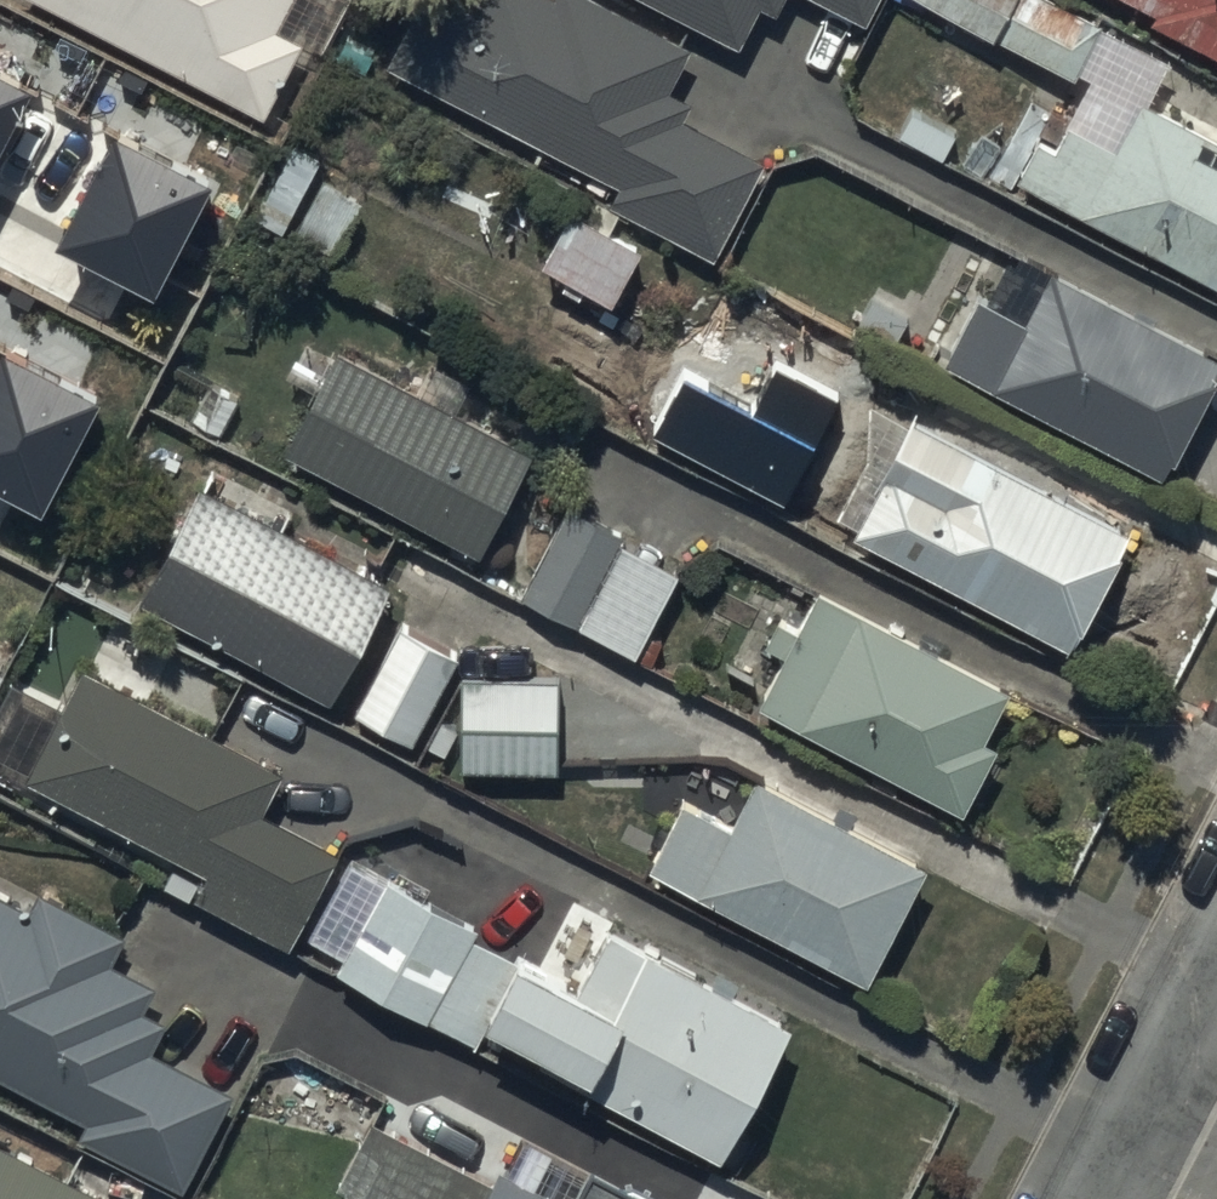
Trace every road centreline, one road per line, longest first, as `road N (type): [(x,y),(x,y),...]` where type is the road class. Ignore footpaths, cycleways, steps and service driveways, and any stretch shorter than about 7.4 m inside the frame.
road 1 (residential): [(1092,1198),(1216,958)]

